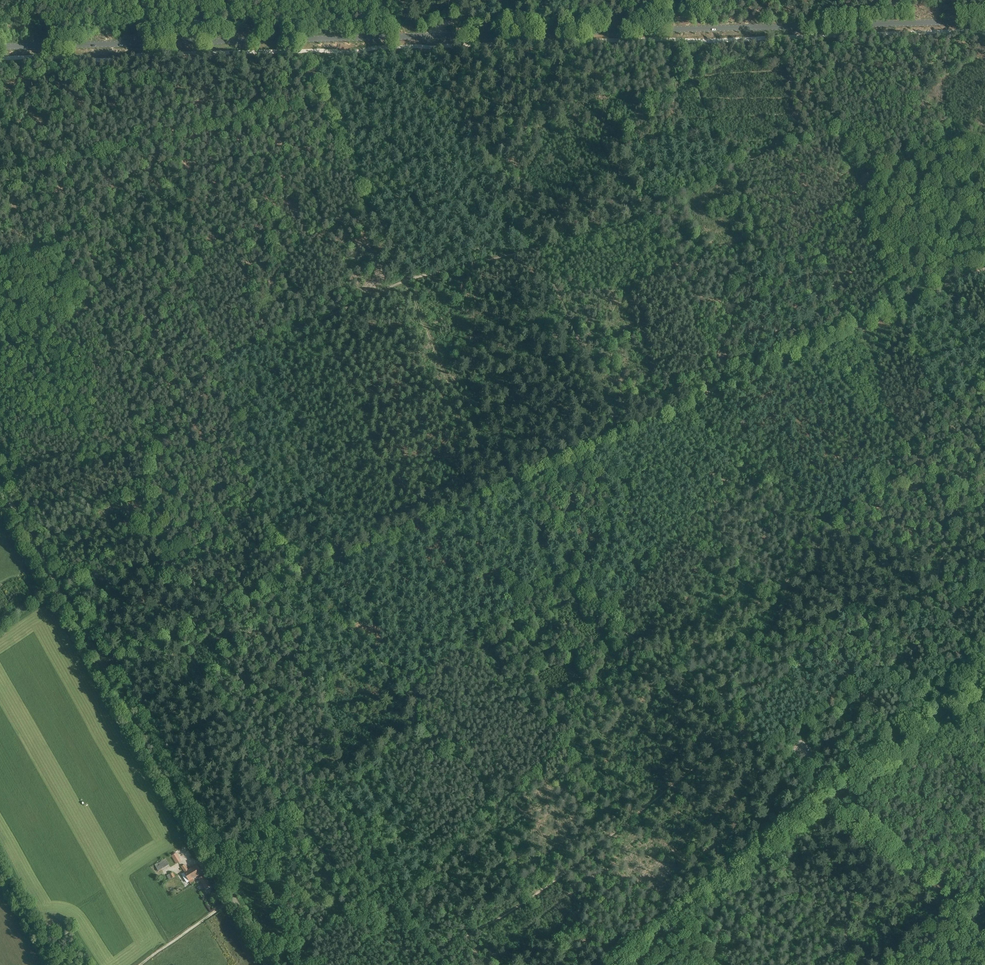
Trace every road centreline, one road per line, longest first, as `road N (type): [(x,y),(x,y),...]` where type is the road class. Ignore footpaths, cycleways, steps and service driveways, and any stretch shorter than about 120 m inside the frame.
road 1 (secondary): [(0,47),(604,32)]
road 2 (secondary): [(615,964),(984,679)]
road 3 (secondary): [(984,21),(604,32)]
road 4 (unclassified): [(272,964),(210,857)]

